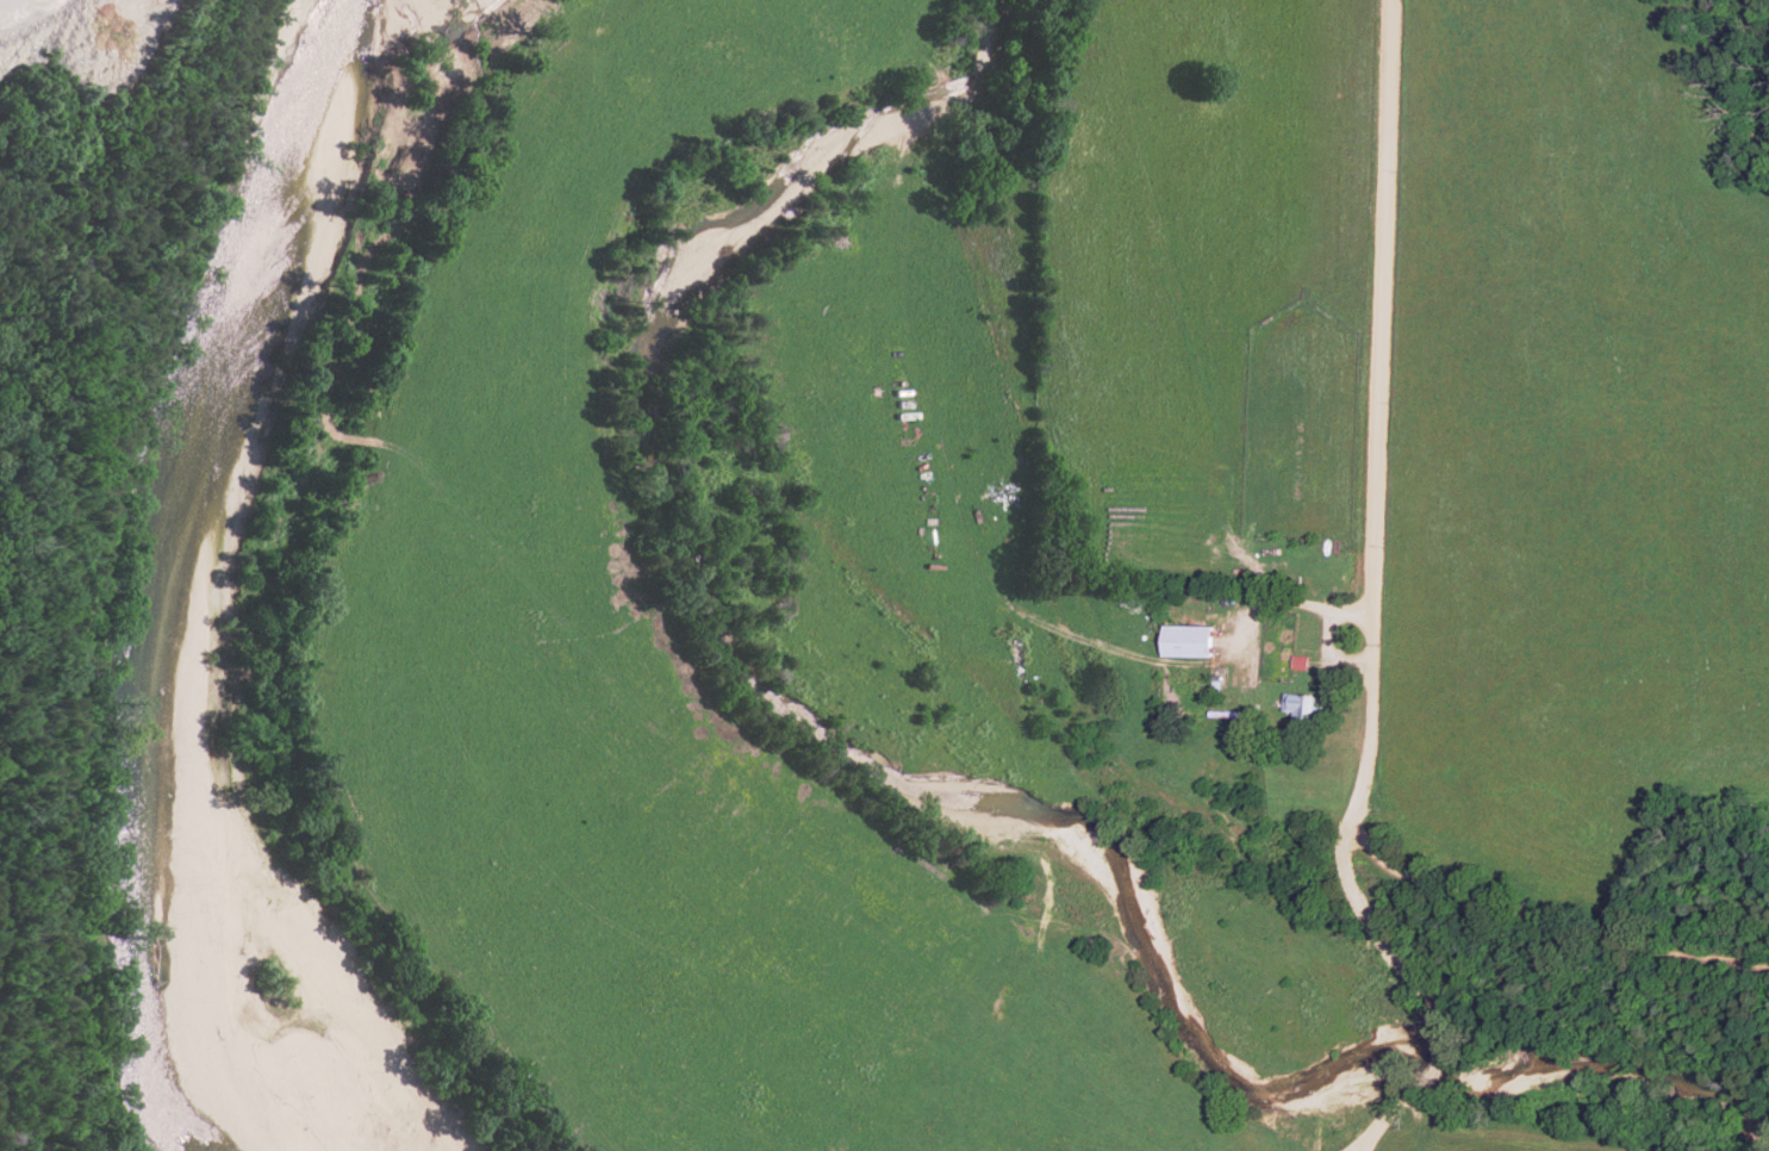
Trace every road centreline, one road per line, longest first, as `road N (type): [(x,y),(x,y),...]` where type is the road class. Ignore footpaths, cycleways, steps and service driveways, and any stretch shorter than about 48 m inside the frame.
road 1 (residential): [(1360,1150),(1449,1041),(1449,1019),(1379,938),(1341,863),(1359,788),(1391,388),(1406,0)]
road 2 (residential): [(1346,834),(1379,859),(1607,935),(1768,958)]

